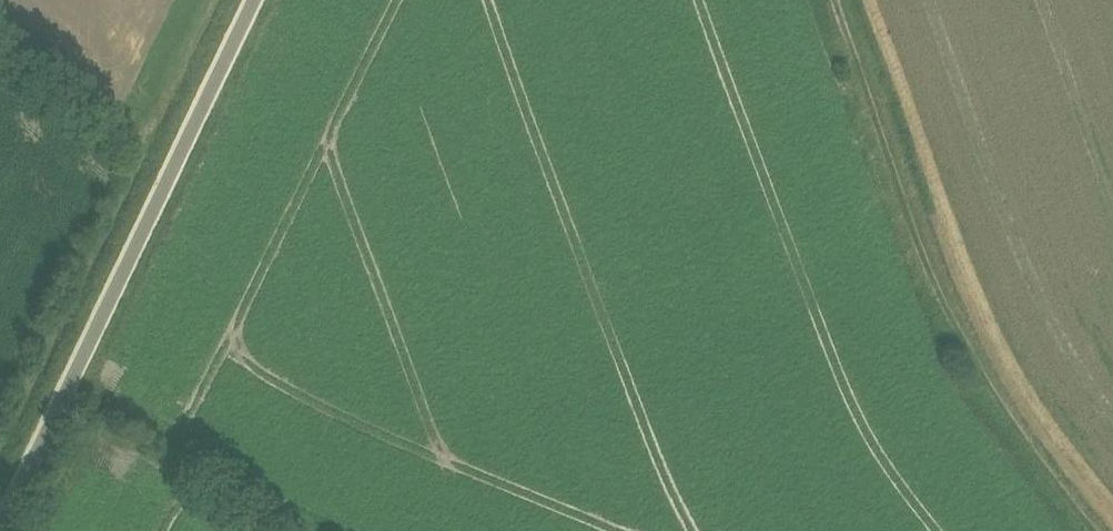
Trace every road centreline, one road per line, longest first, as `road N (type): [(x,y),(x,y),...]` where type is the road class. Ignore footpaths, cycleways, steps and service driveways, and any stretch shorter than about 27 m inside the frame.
road 1 (track): [(1093,530),(965,345),(907,210),(833,0)]
road 2 (unclassified): [(256,0),(0,526)]

